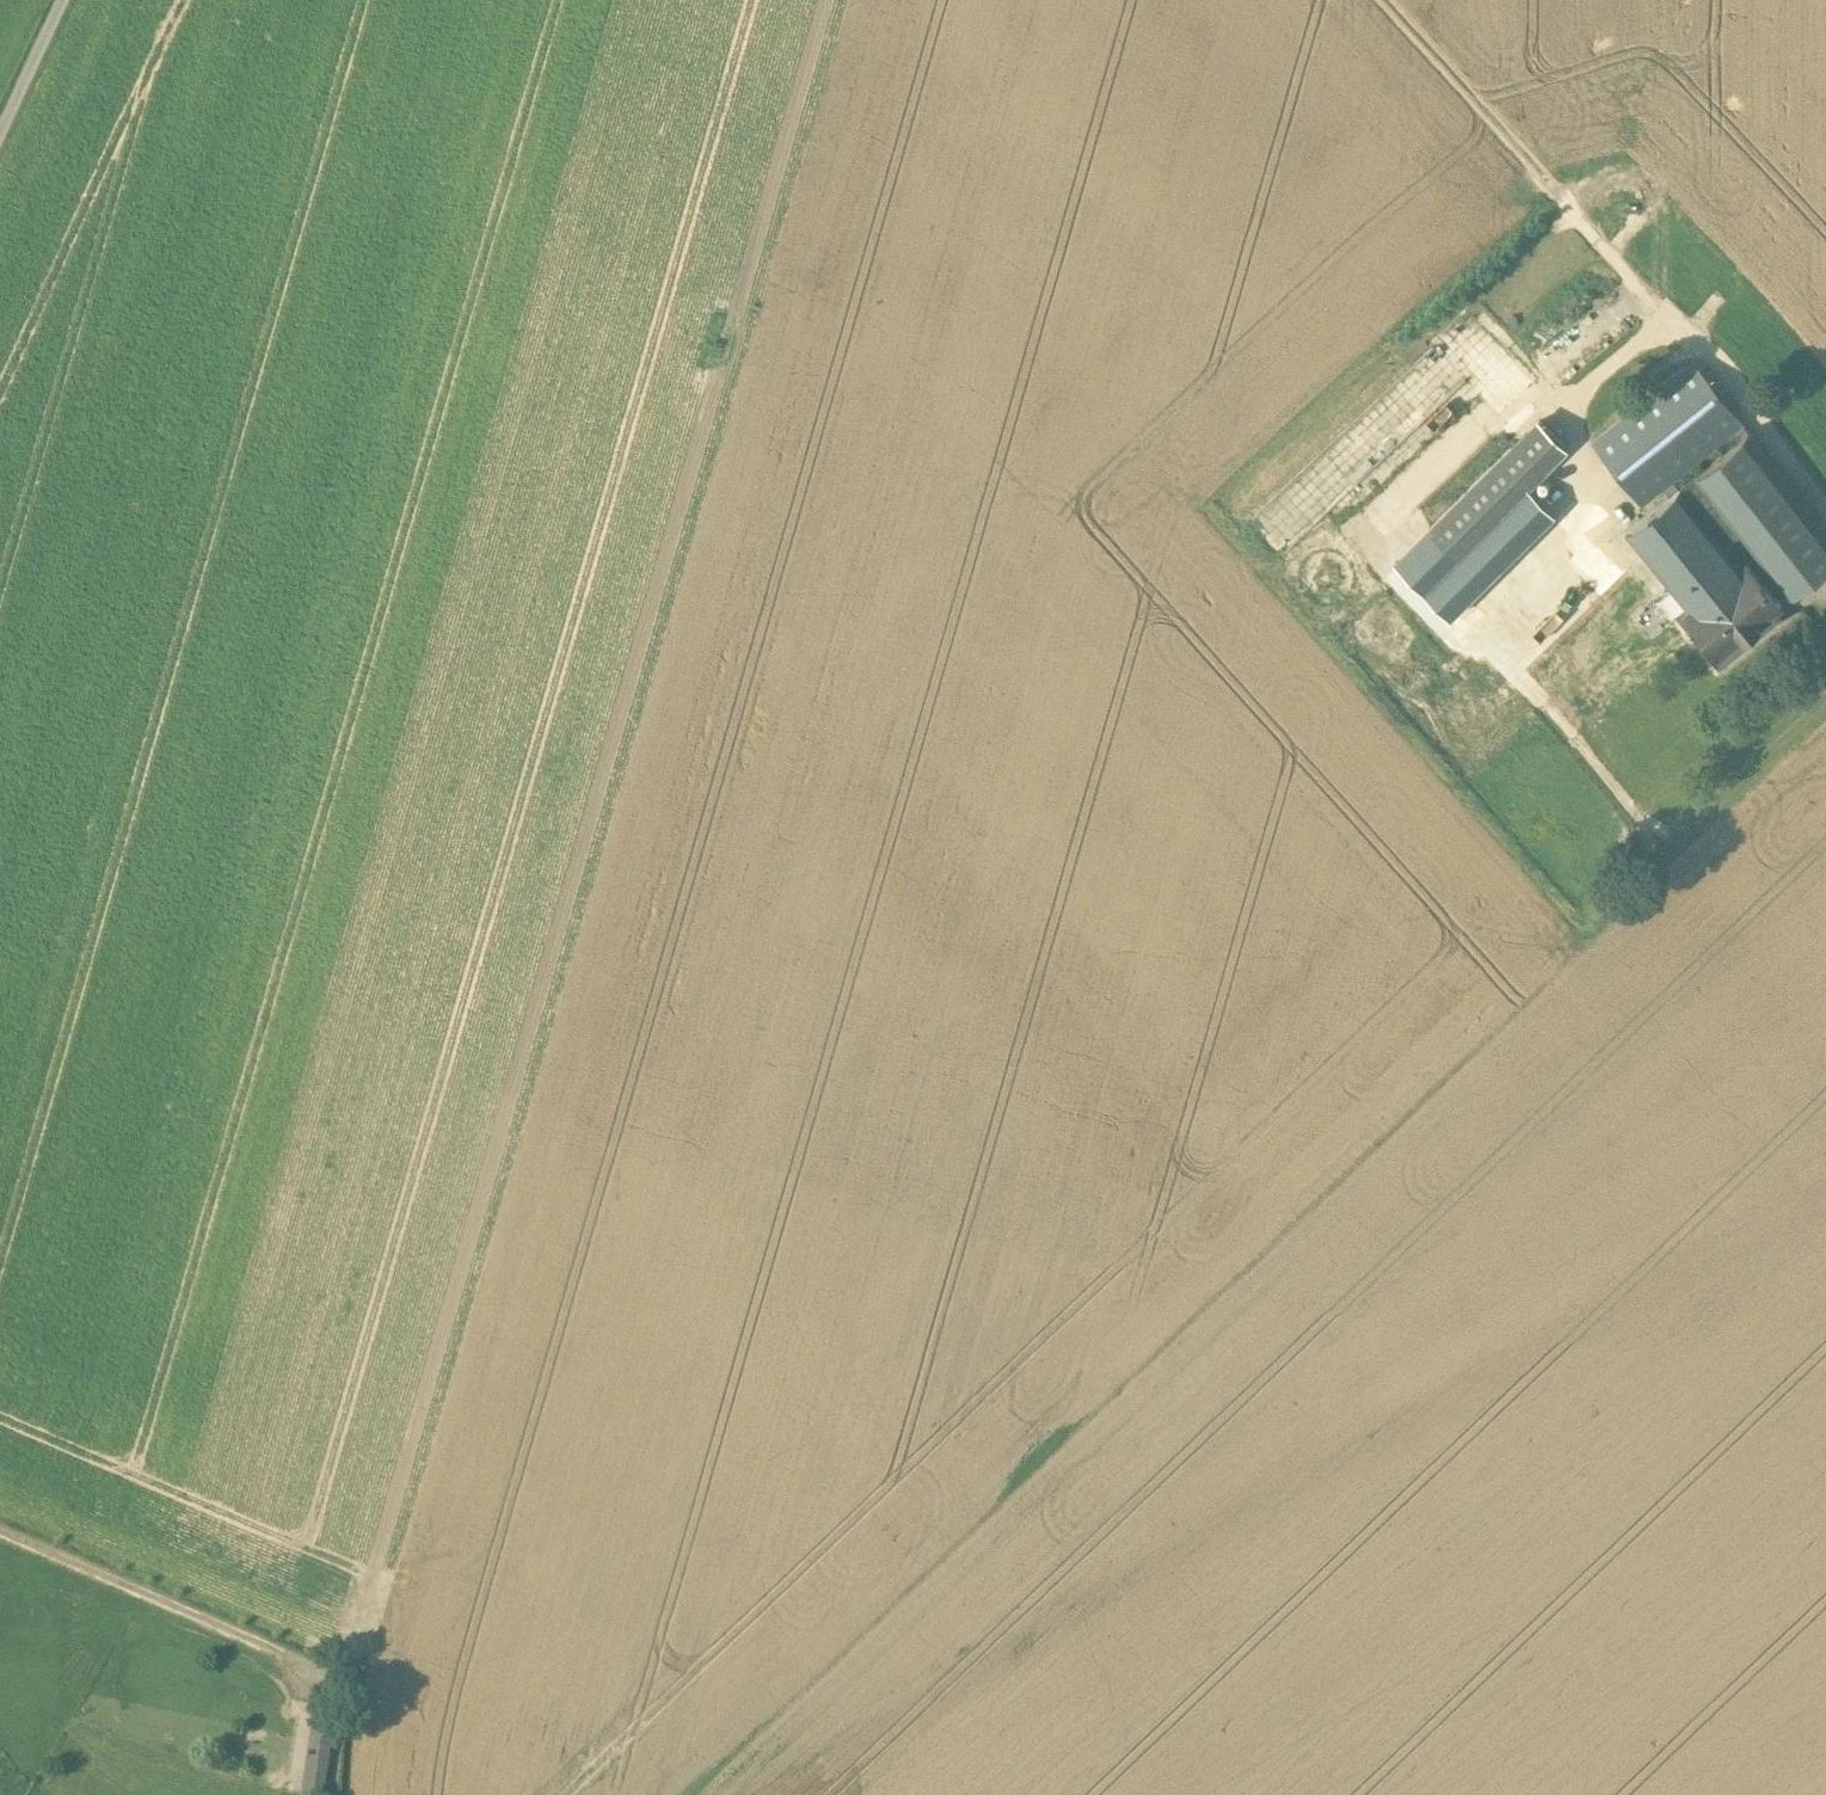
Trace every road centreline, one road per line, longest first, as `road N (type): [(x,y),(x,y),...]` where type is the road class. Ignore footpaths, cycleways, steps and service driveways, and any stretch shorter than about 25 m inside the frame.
road 1 (track): [(1379,0),(1566,198),(1673,337),(1701,345),(1825,507)]
road 2 (track): [(0,1529),(289,1655),(307,1683)]
road 3 (unclassified): [(0,137),(66,0)]

